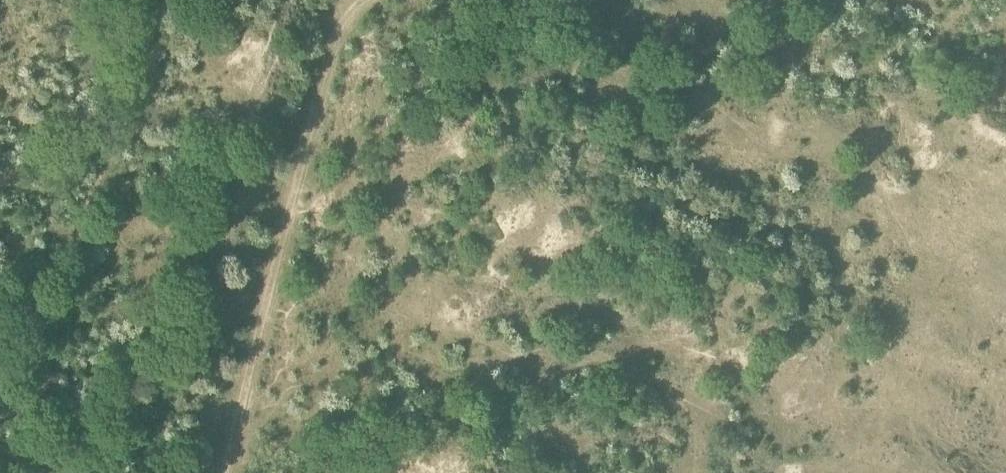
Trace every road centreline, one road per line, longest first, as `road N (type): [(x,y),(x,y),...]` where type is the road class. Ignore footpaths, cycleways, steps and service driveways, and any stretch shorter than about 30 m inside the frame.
road 1 (track): [(219,472),(337,27),(359,0)]

